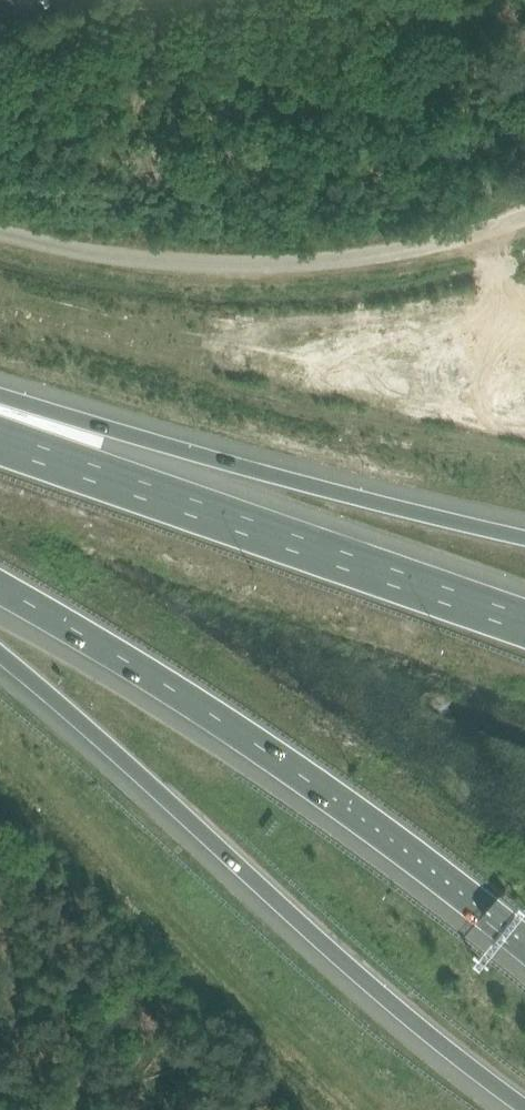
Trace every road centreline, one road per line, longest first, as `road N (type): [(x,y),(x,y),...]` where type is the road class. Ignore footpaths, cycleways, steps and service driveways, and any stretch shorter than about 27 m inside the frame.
road 1 (motorway): [(0,653),(491,1090),(523,1109)]
road 2 (motorway): [(0,587),(340,800),(524,946)]
road 3 (motorway): [(524,631),(0,446)]
road 4 (motorway): [(524,537),(0,395)]
road 5 (unclassified): [(0,230),(80,252),(231,267),(369,258),(524,219)]

